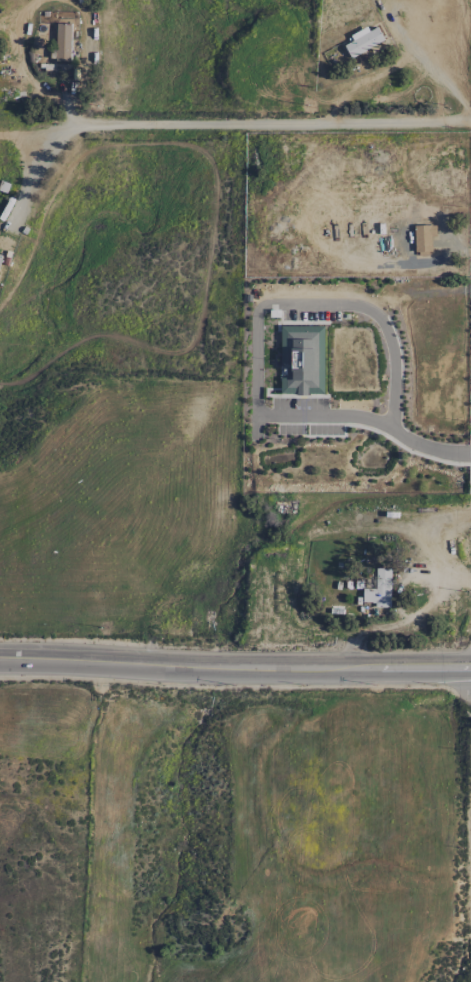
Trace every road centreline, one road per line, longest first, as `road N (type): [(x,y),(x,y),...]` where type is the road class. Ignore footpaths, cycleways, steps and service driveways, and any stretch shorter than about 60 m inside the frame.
road 1 (primary): [(0,665),(470,674)]
road 2 (primary): [(470,659),(0,653)]
road 3 (track): [(470,126),(37,129)]

